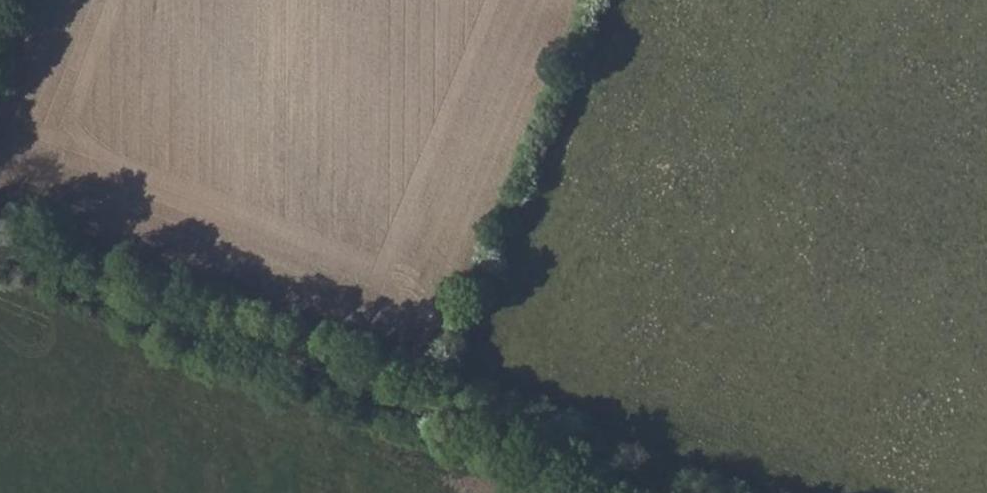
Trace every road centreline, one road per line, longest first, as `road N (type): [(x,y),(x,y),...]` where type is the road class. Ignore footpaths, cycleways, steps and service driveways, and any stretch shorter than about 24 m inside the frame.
road 1 (track): [(0,225),(696,492)]

